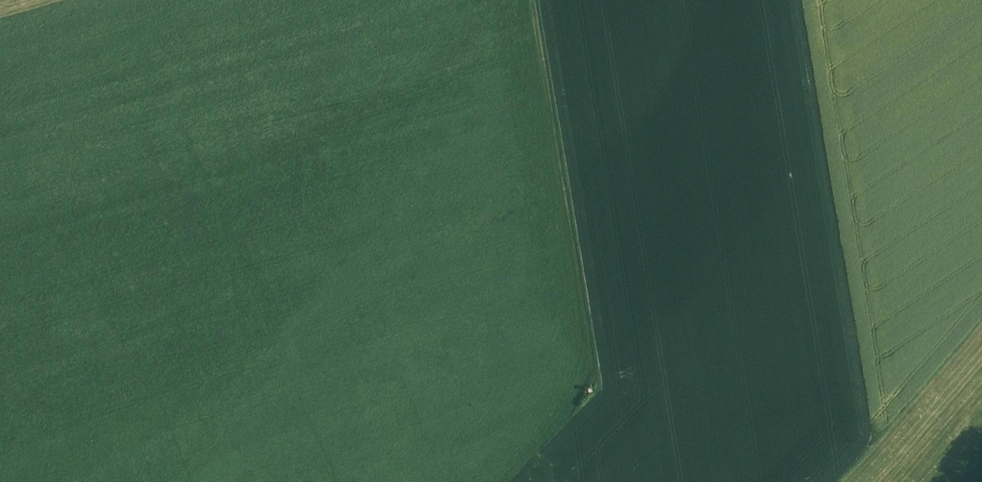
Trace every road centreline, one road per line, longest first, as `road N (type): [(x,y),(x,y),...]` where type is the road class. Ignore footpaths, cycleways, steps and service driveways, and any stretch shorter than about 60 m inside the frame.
road 1 (track): [(596,386),(535,0)]

